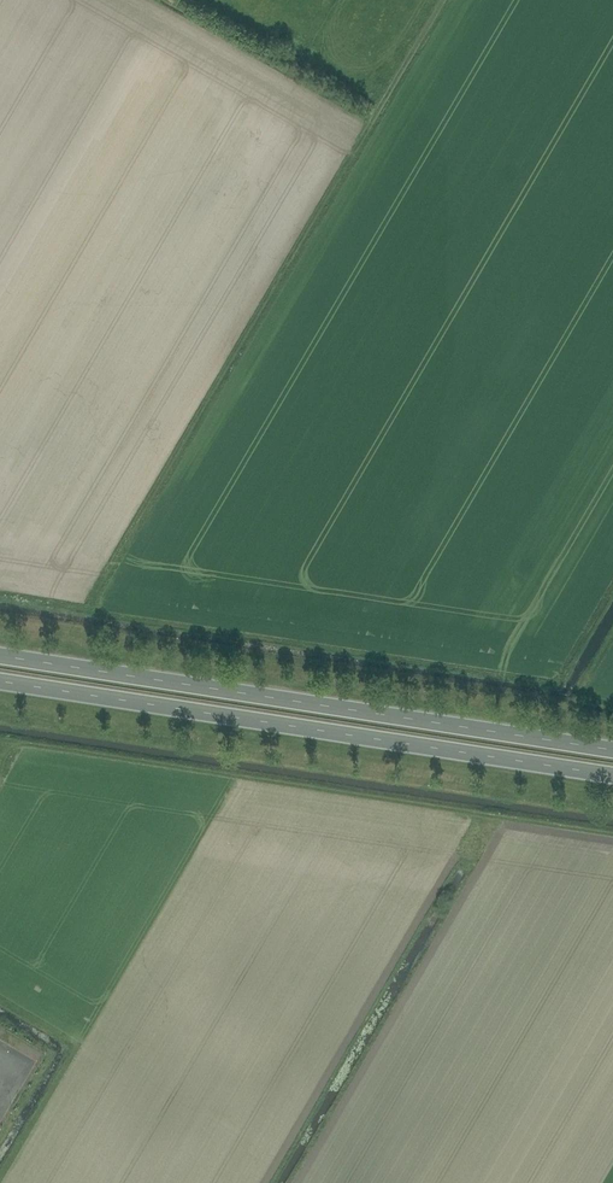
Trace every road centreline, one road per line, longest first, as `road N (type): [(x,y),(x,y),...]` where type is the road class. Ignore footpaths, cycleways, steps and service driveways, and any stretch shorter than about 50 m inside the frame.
road 1 (trunk): [(612,749),(0,654)]
road 2 (trunk): [(0,681),(612,774)]

